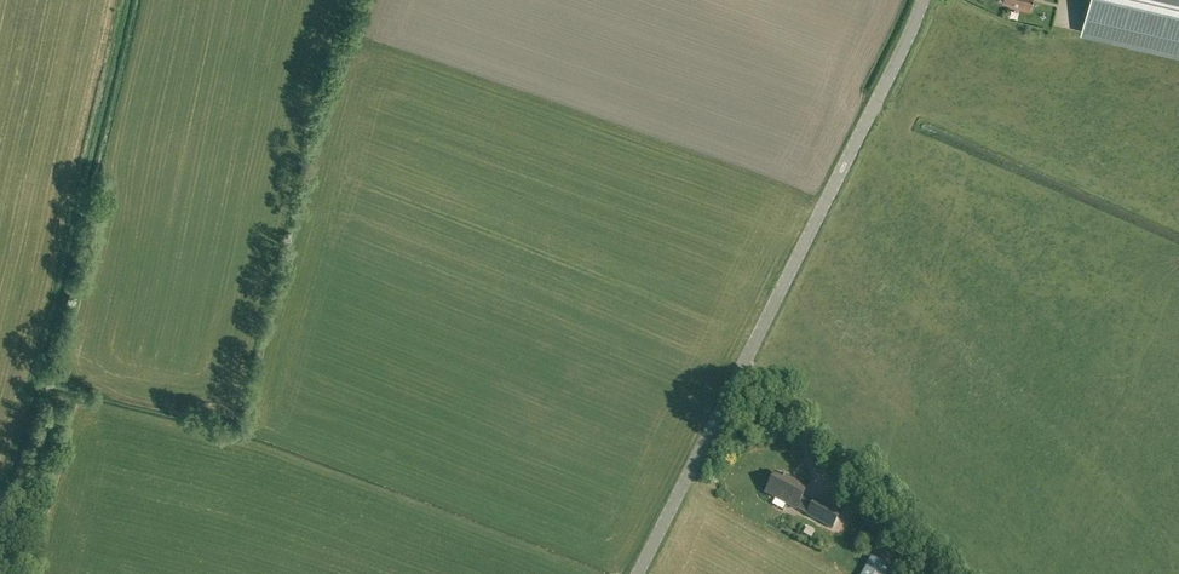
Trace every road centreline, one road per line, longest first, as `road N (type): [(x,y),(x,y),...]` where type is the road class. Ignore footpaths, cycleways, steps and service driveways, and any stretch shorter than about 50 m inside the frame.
road 1 (tertiary): [(638,573),(924,0)]

